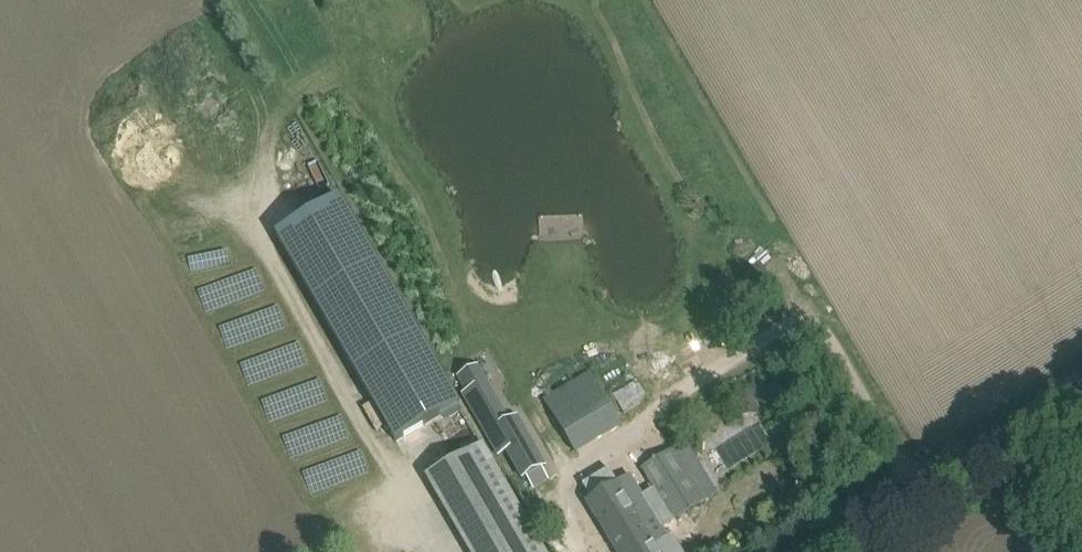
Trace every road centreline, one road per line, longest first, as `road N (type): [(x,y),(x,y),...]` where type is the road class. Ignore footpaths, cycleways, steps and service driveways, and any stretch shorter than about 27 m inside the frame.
road 1 (unclassified): [(803,551),(1081,381)]

